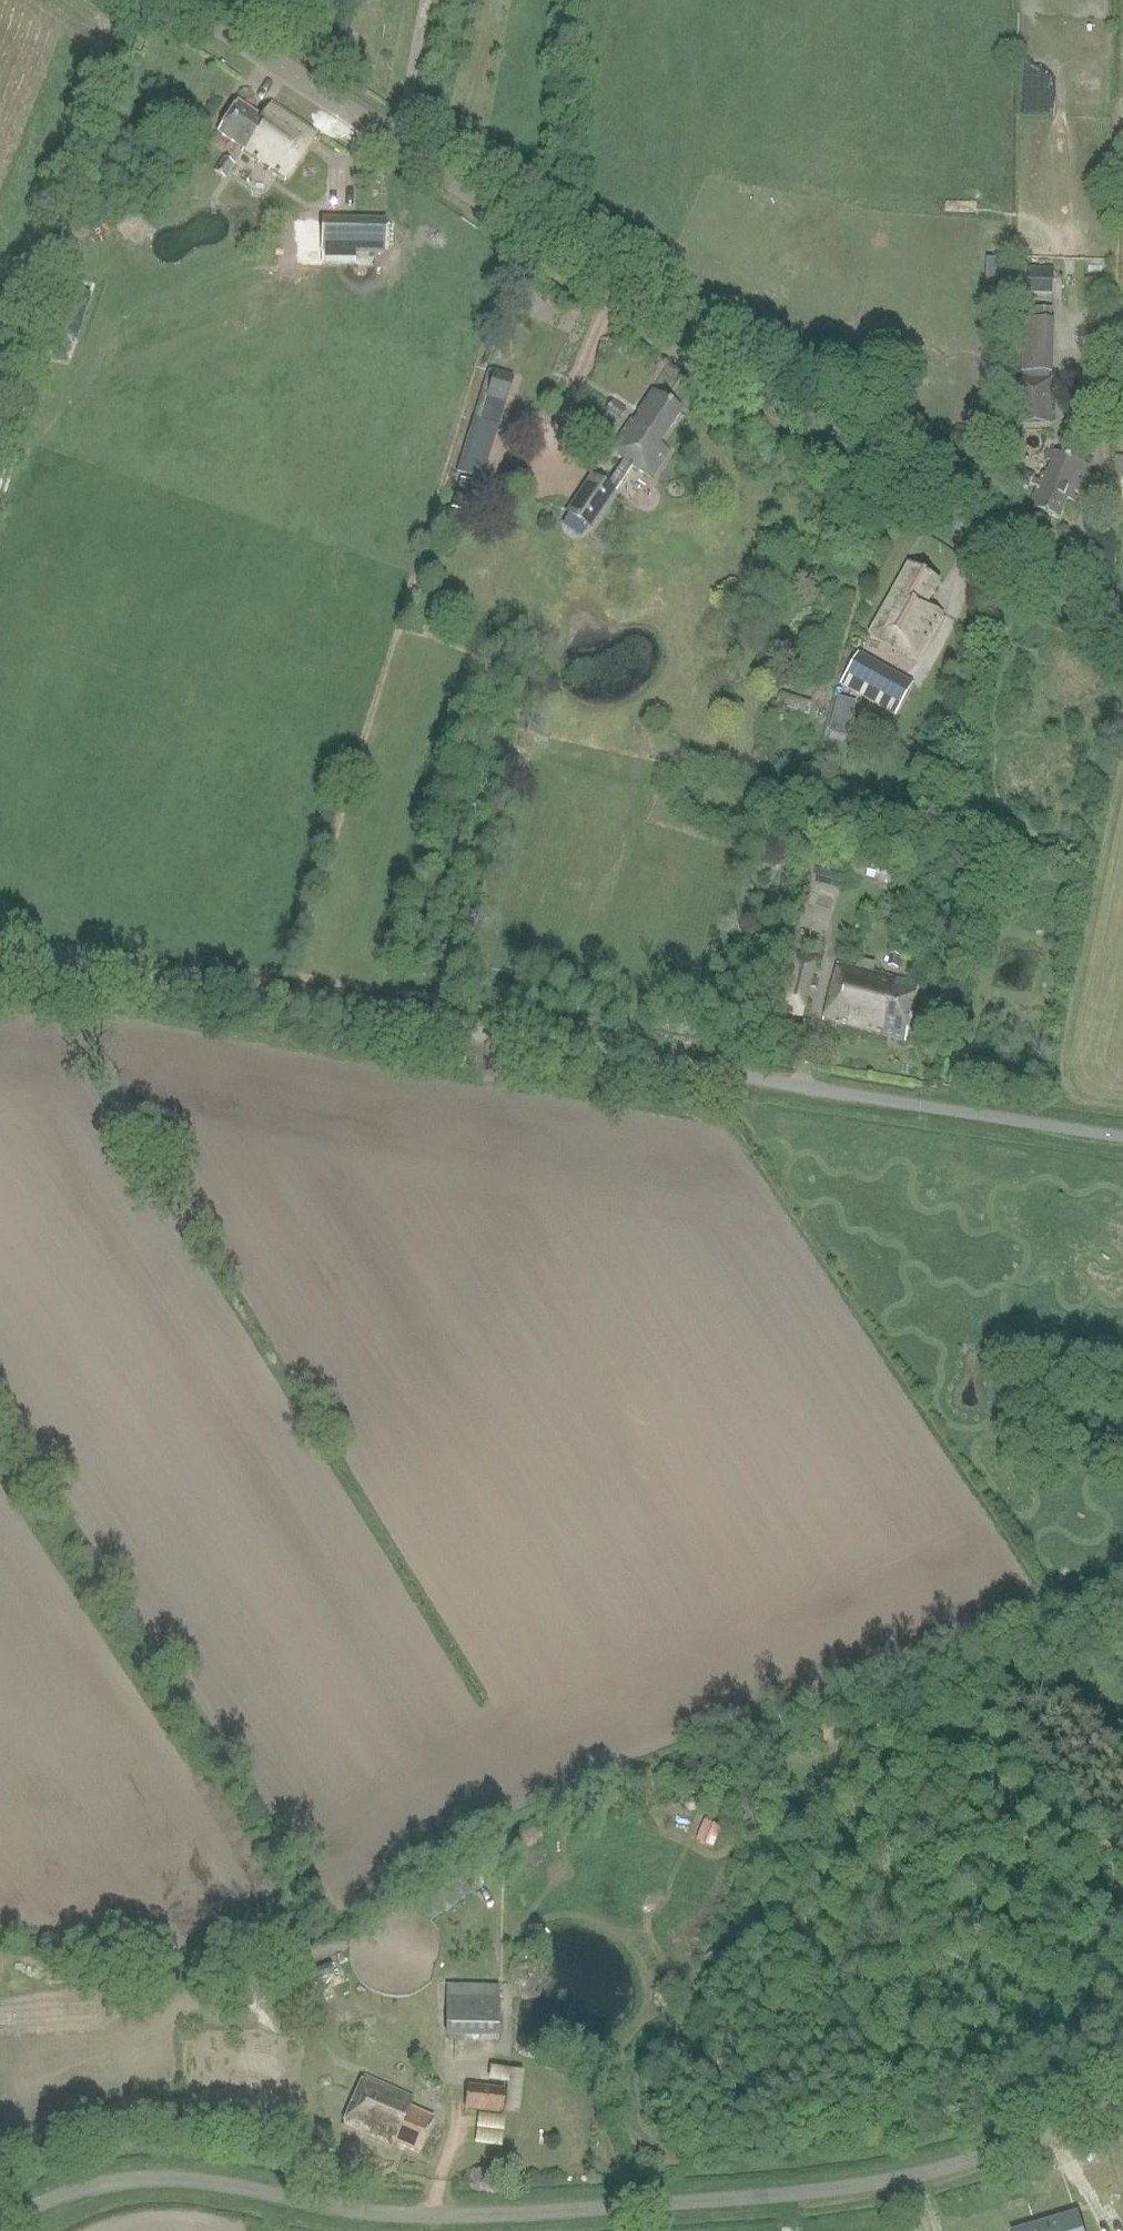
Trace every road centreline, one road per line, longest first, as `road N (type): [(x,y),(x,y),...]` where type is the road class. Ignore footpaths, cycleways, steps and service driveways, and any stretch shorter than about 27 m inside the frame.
road 1 (unclassified): [(0,2224),(45,2201),(140,2176),(232,2184),(349,2210),(454,2215),(854,2186),(971,2159),(1122,2097)]
road 2 (tertiary): [(1122,632),(187,0)]
road 3 (track): [(698,1063),(0,944)]
road 4 (unclassified): [(1122,1134),(698,1063)]

